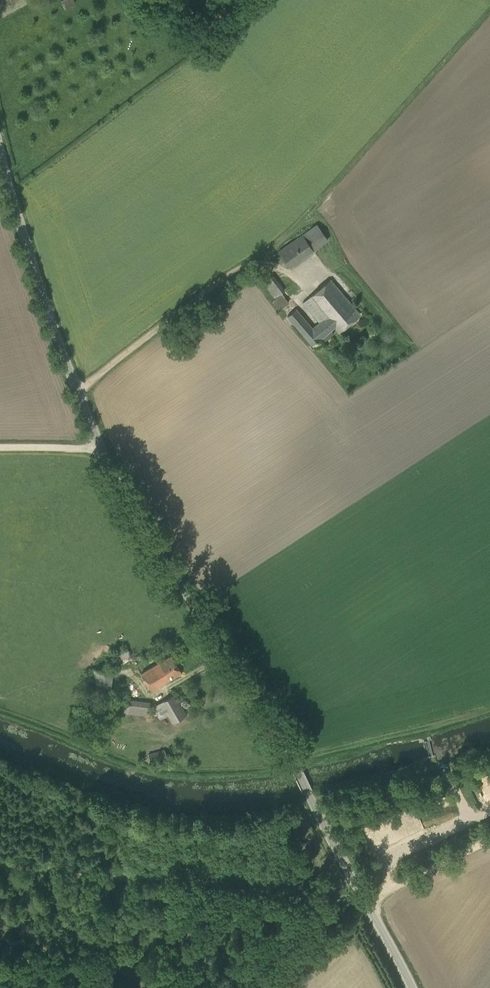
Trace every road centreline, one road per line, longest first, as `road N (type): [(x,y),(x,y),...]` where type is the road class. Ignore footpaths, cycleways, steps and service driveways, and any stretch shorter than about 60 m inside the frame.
road 1 (unclassified): [(412,987),(264,704),(162,559),(101,448),(0,151)]
road 2 (track): [(364,900),(489,841)]

